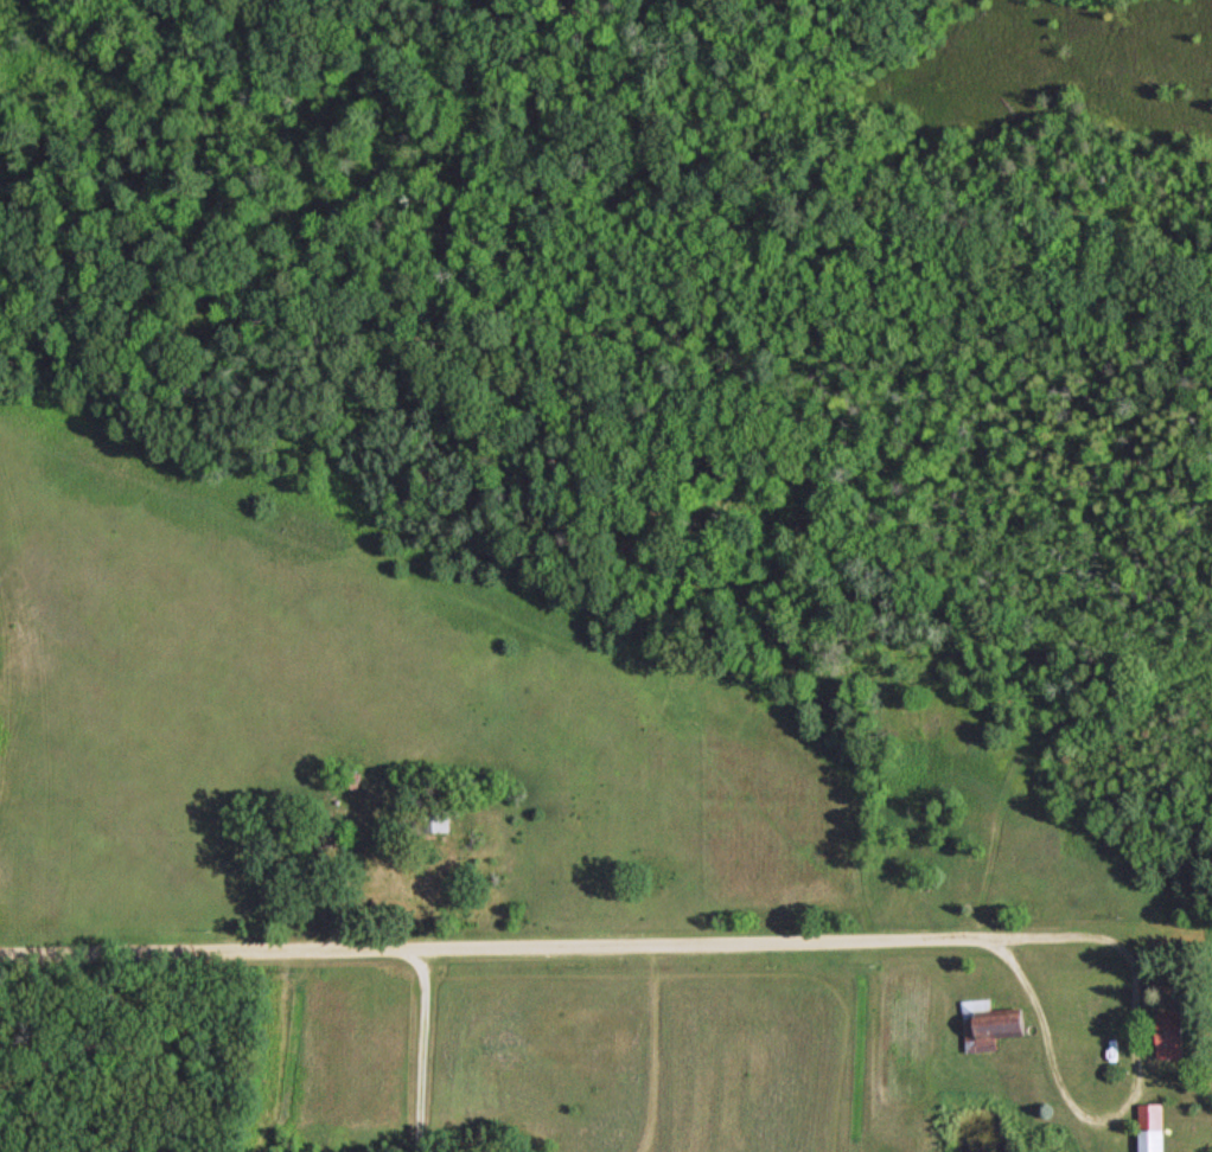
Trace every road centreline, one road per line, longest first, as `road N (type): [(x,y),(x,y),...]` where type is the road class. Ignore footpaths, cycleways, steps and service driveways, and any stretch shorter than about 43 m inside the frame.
road 1 (residential): [(0,948),(1061,932)]

